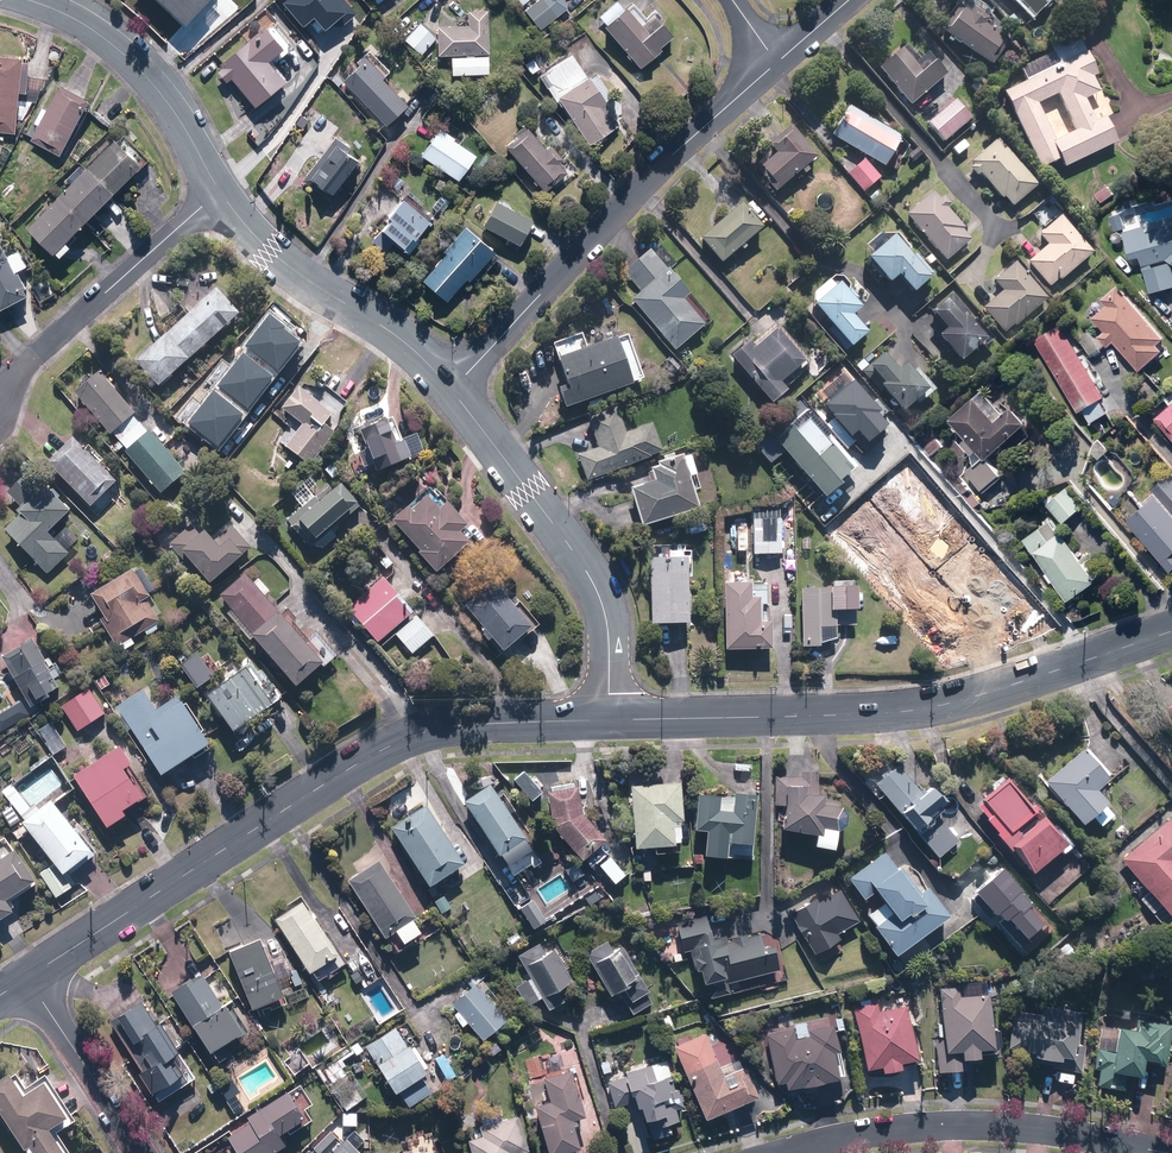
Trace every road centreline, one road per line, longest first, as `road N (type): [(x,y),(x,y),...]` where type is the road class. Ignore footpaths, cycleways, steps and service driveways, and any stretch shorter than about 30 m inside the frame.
road 1 (tertiary): [(608,720),(425,732),(363,762),(28,979)]
road 2 (tertiary): [(1171,631),(914,711),(608,720)]
road 3 (residential): [(452,391),(663,163),(777,61)]
road 4 (residential): [(1169,1152),(980,1124),(859,1136),(789,1152)]
road 5 (residential): [(452,391),(591,578),(607,617),(608,720)]
road 6 (residential): [(219,192),(275,259),(397,337),(452,391)]
road 7 (residential): [(219,192),(0,394)]
road 8 (residential): [(27,0),(107,38),(149,75),(219,192)]
road 9 (residential): [(144,1152),(28,979)]

